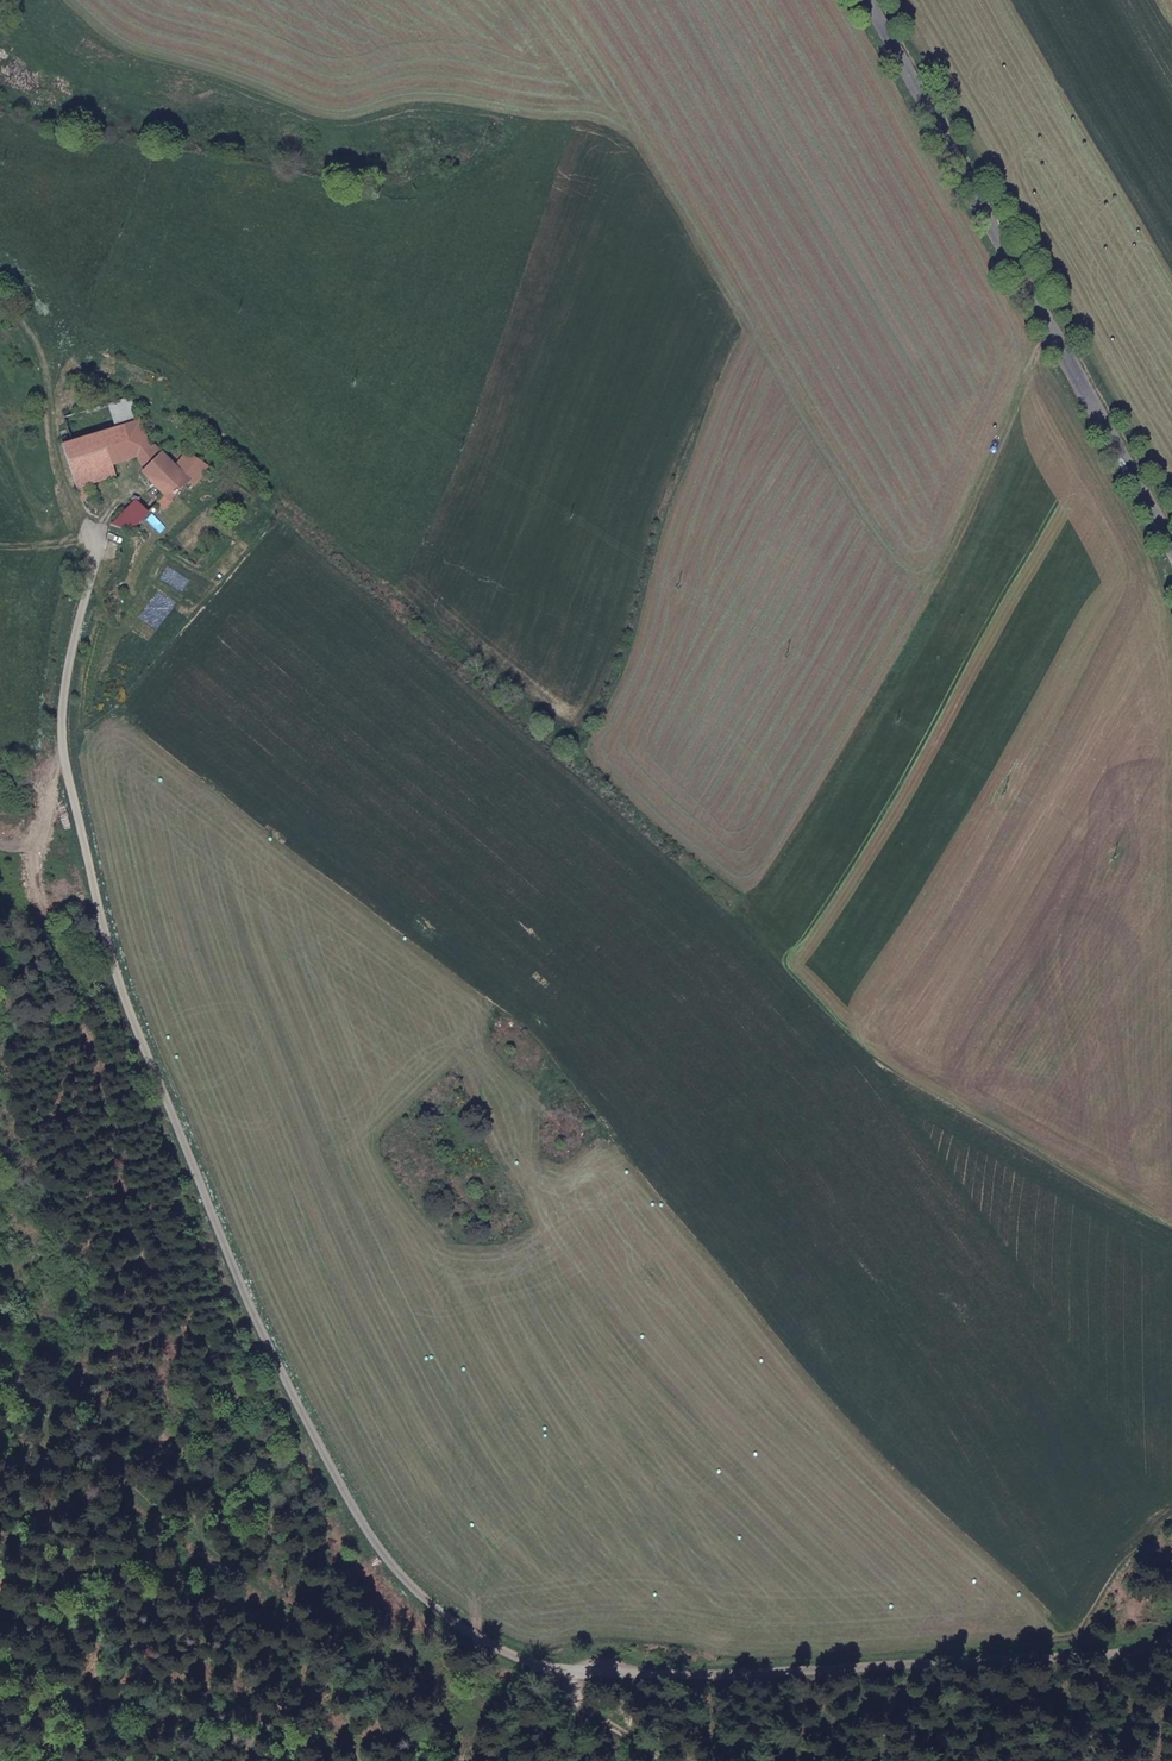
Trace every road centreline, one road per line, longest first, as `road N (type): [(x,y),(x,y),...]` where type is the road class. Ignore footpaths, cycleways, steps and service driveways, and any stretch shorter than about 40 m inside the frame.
road 1 (unclassified): [(1171,1637),(1163,1647),(1088,1661),(550,1679),(437,1618),(363,1537),(225,1261),(110,967),(64,785),(59,708),(90,546)]
road 2 (tertiary): [(865,0),(1171,548)]
road 3 (track): [(0,296),(36,343),(54,401),(57,453),(90,546)]
road 4 (track): [(550,1679),(598,1729),(647,1760)]

